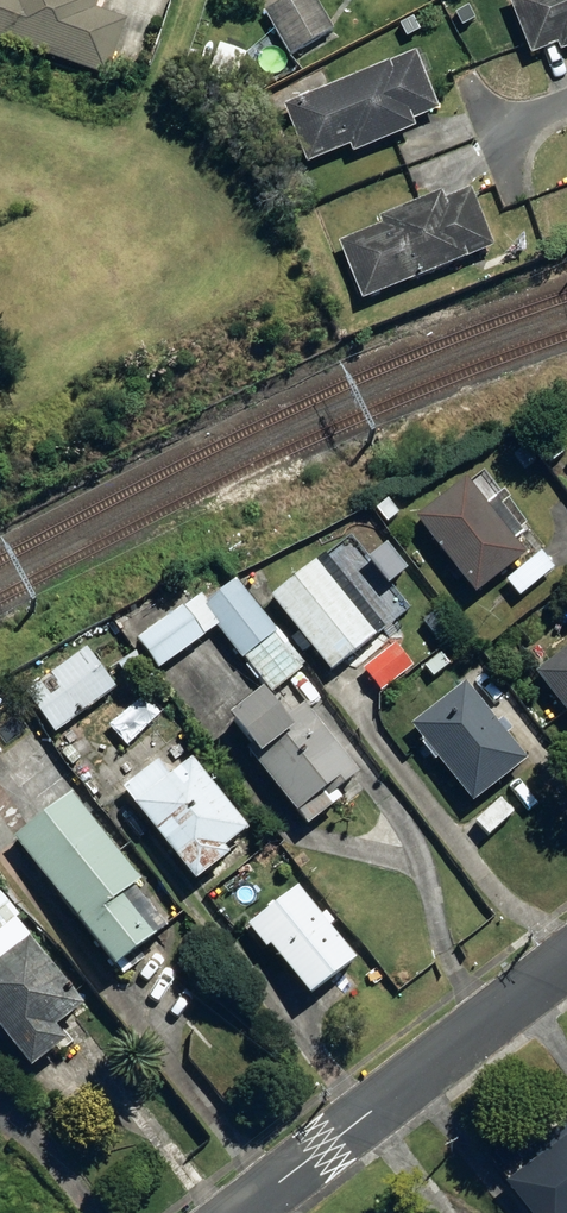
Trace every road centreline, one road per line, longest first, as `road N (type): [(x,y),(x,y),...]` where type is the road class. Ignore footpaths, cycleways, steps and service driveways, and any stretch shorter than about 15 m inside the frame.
road 1 (residential): [(238,1212),(566,960)]

